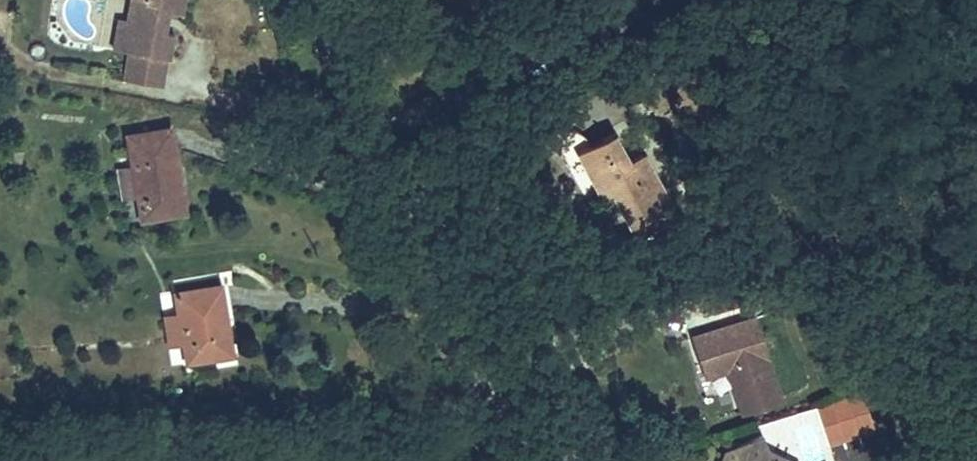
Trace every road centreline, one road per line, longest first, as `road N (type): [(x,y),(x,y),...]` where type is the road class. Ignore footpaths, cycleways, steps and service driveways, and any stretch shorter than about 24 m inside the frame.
road 1 (unclassified): [(587,460),(453,368),(410,310),(327,0)]

